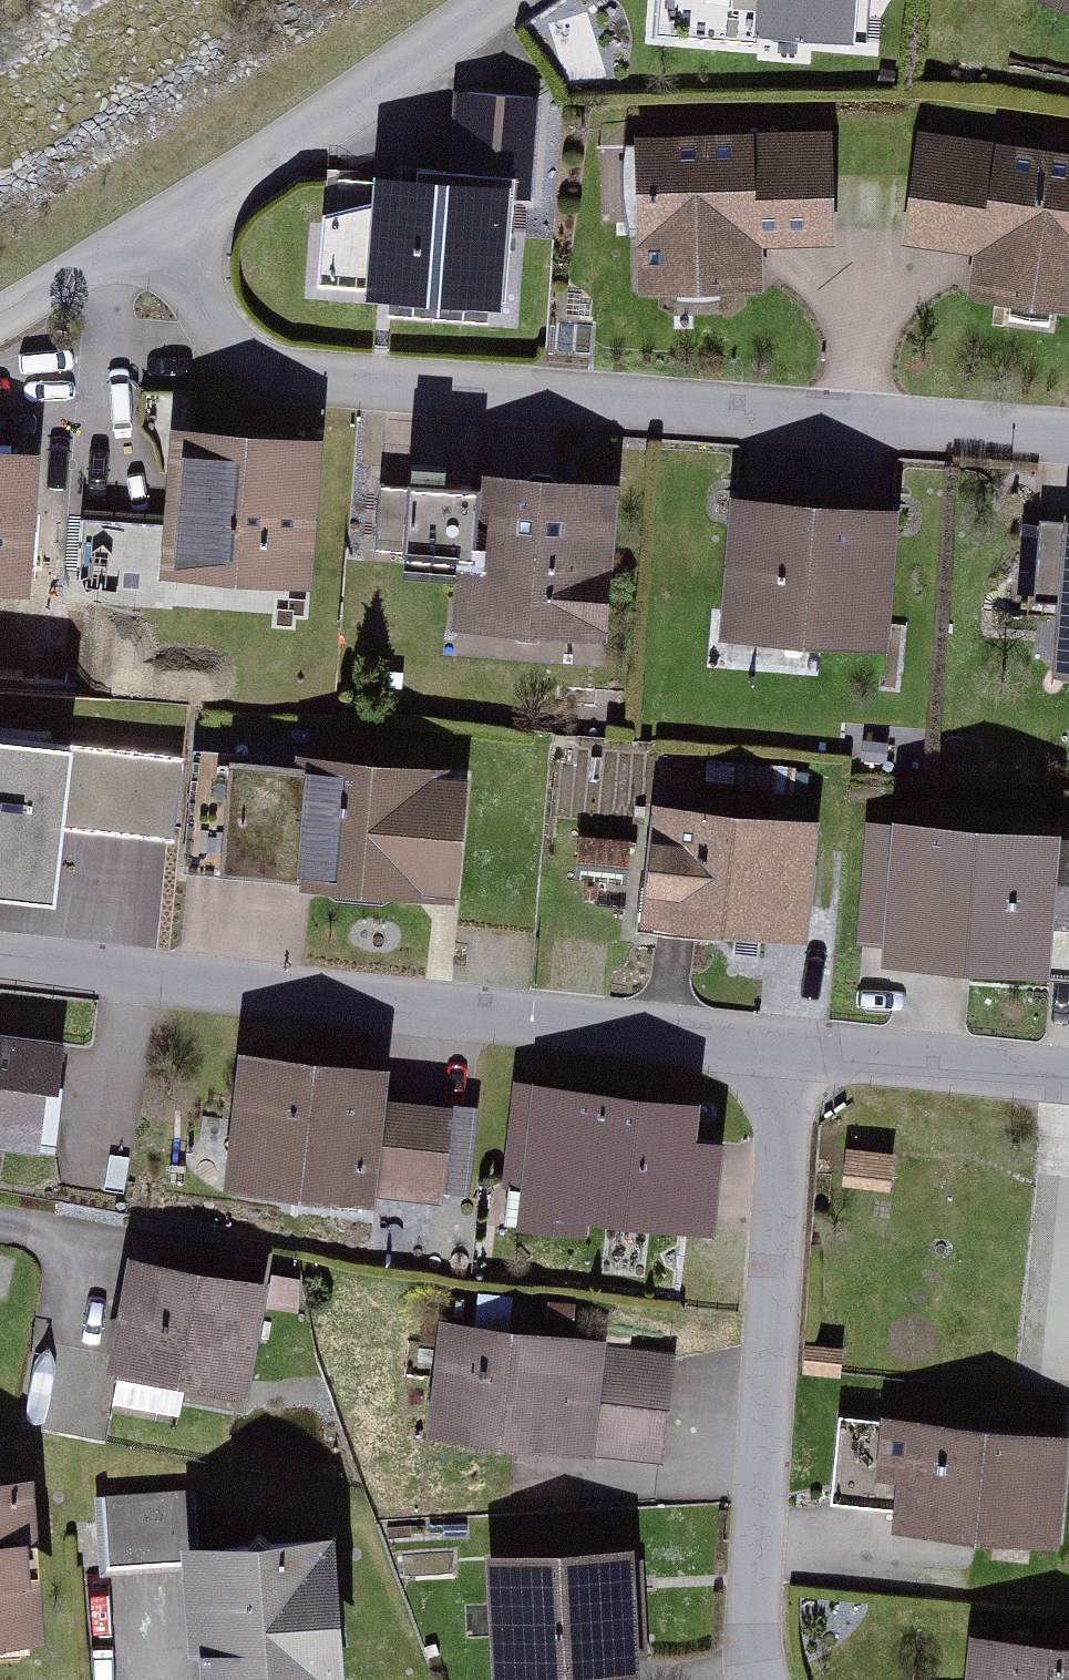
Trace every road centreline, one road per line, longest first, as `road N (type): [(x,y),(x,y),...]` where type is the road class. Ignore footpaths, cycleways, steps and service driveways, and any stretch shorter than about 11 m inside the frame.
road 1 (residential): [(155,247),(237,352),(281,371),(1068,437)]
road 2 (residential): [(792,1048),(0,960)]
road 3 (residential): [(792,1048),(765,1679)]
road 4 (residential): [(513,0),(155,247)]
road 5 (residential): [(1068,1071),(792,1048)]
road 6 (residential): [(155,247),(0,332)]

